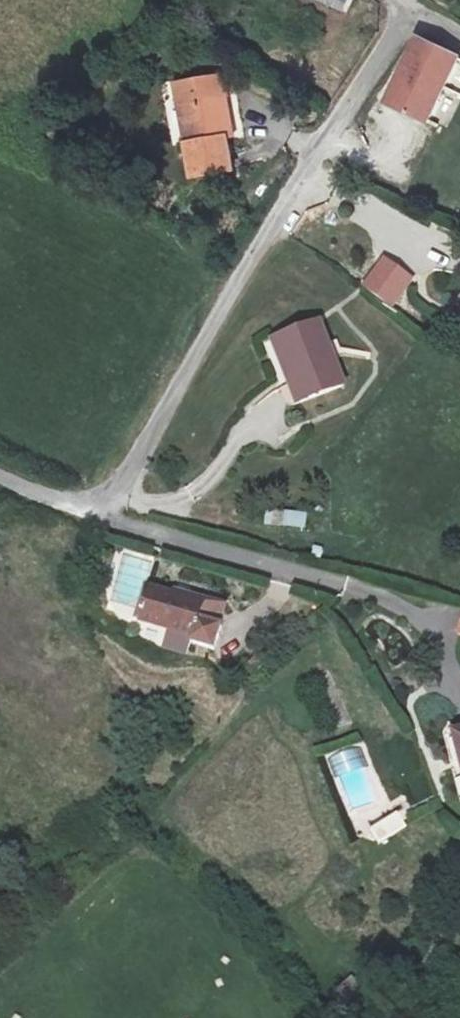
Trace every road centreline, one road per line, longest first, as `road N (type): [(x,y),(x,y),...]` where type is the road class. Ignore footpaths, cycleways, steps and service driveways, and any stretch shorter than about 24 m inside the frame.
road 1 (unclassified): [(0,476),(66,505),(97,506),(124,482),(237,284),(411,8)]

